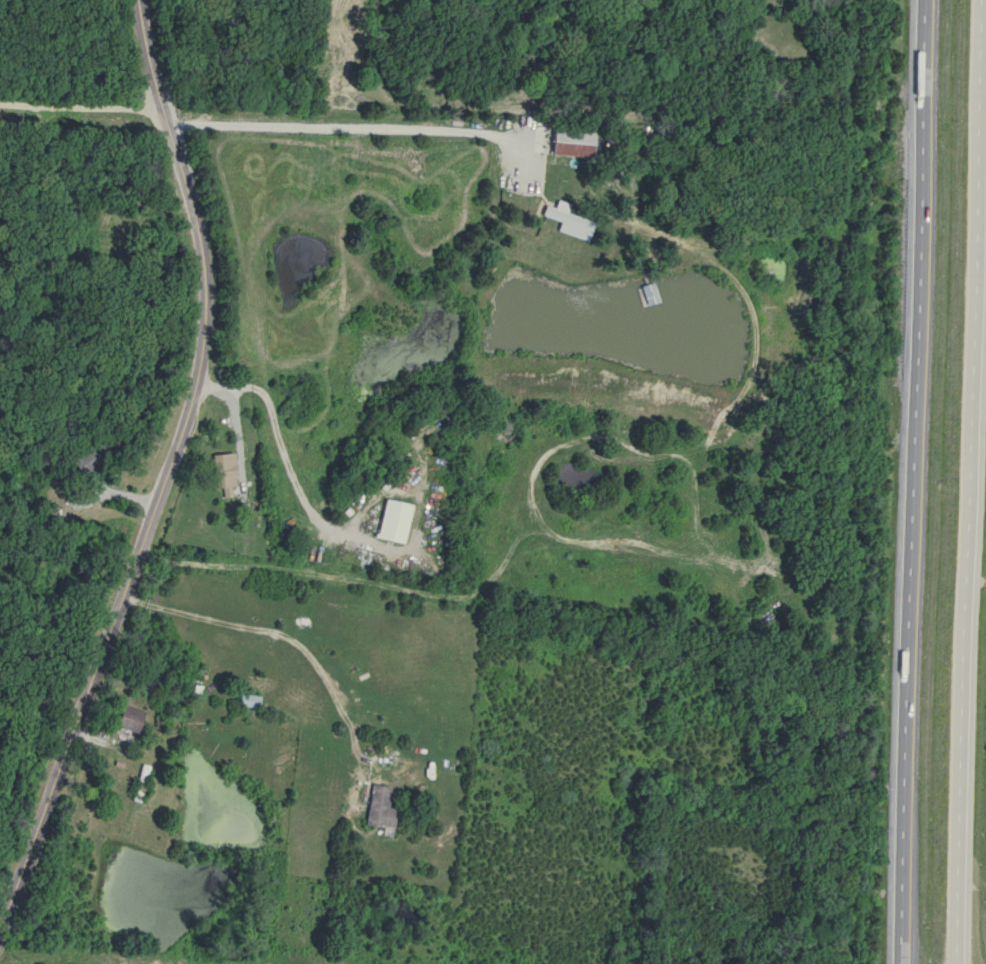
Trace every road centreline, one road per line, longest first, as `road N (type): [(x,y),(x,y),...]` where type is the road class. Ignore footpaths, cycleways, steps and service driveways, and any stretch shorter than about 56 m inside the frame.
road 1 (trunk): [(936,0),(906,963)]
road 2 (residential): [(0,920),(193,396),(202,274),(137,0)]
road 3 (trunk): [(955,963),(964,555),(985,261)]
road 4 (residential): [(159,107),(0,103)]

